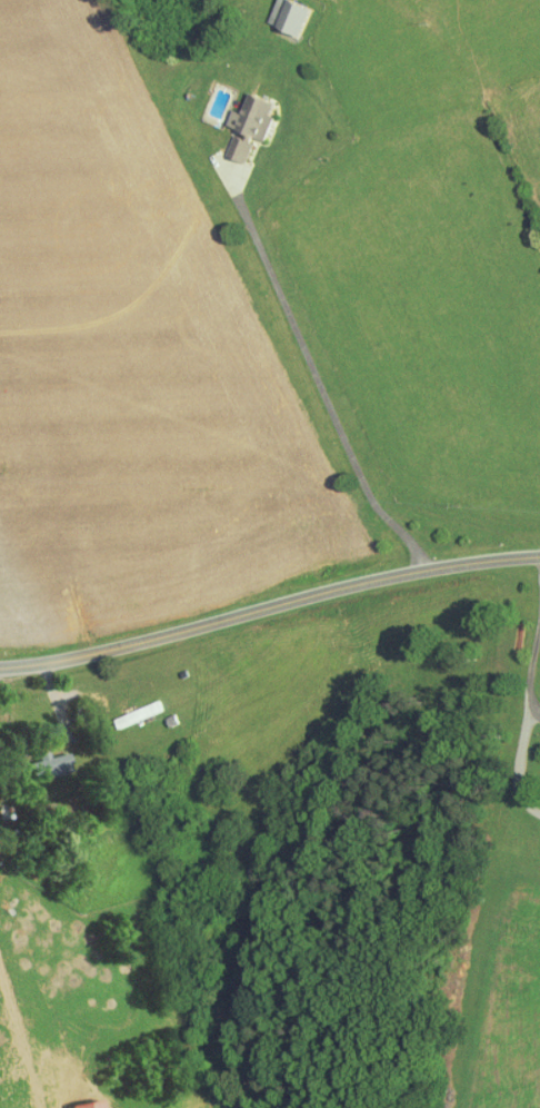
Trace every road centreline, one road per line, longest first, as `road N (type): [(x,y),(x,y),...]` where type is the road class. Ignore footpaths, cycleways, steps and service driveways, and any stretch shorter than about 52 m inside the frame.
road 1 (tertiary): [(0,667),(114,647),(392,575),(539,556)]

